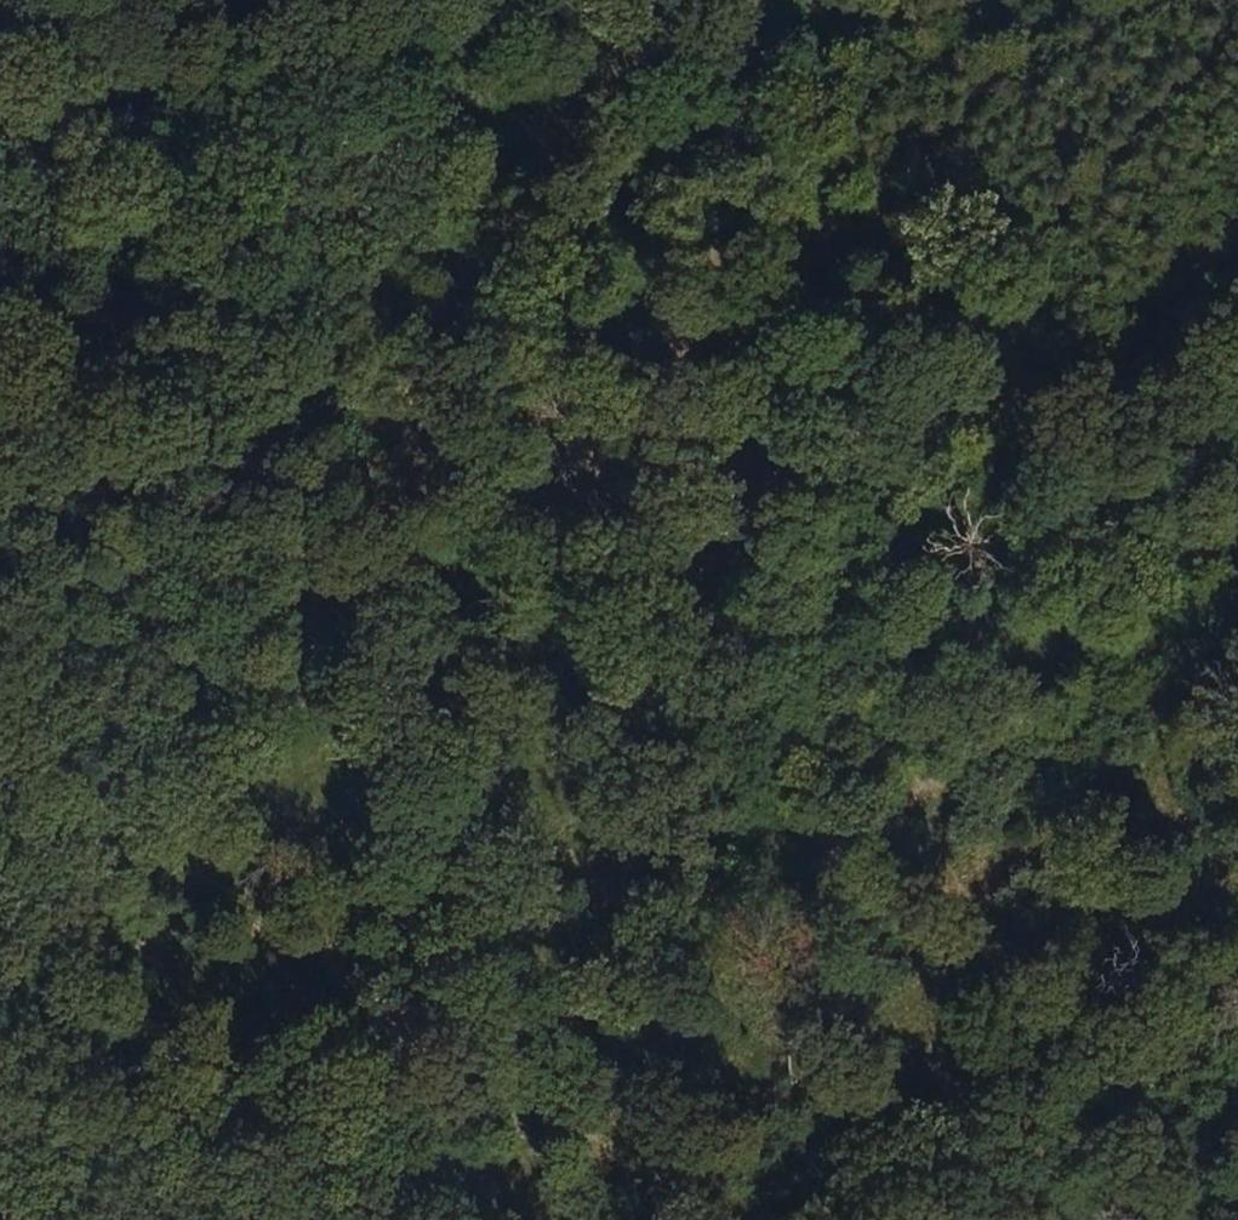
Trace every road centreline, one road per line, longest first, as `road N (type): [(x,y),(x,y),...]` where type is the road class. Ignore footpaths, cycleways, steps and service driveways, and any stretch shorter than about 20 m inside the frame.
road 1 (track): [(0,746),(708,1219)]

